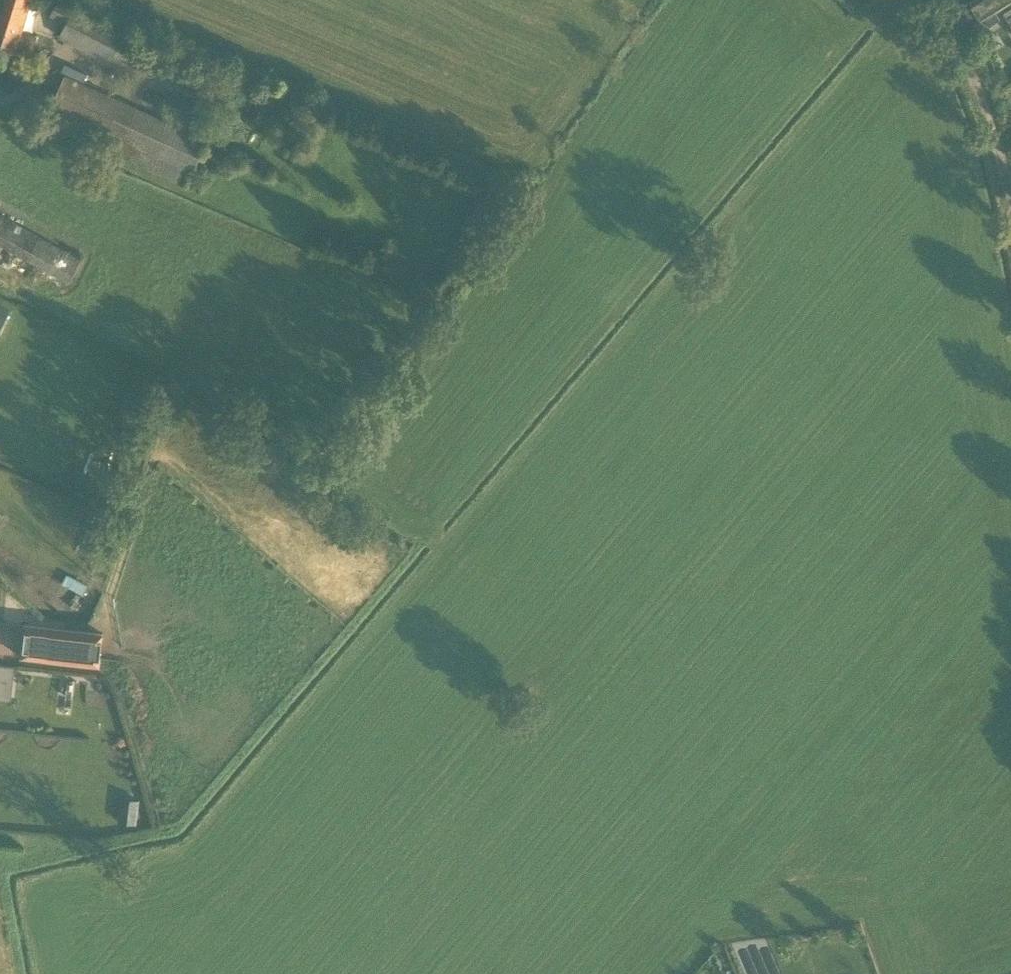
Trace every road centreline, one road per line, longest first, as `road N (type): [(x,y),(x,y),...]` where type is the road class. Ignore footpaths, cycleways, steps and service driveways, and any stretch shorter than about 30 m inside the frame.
road 1 (track): [(933,0),(1010,199)]

